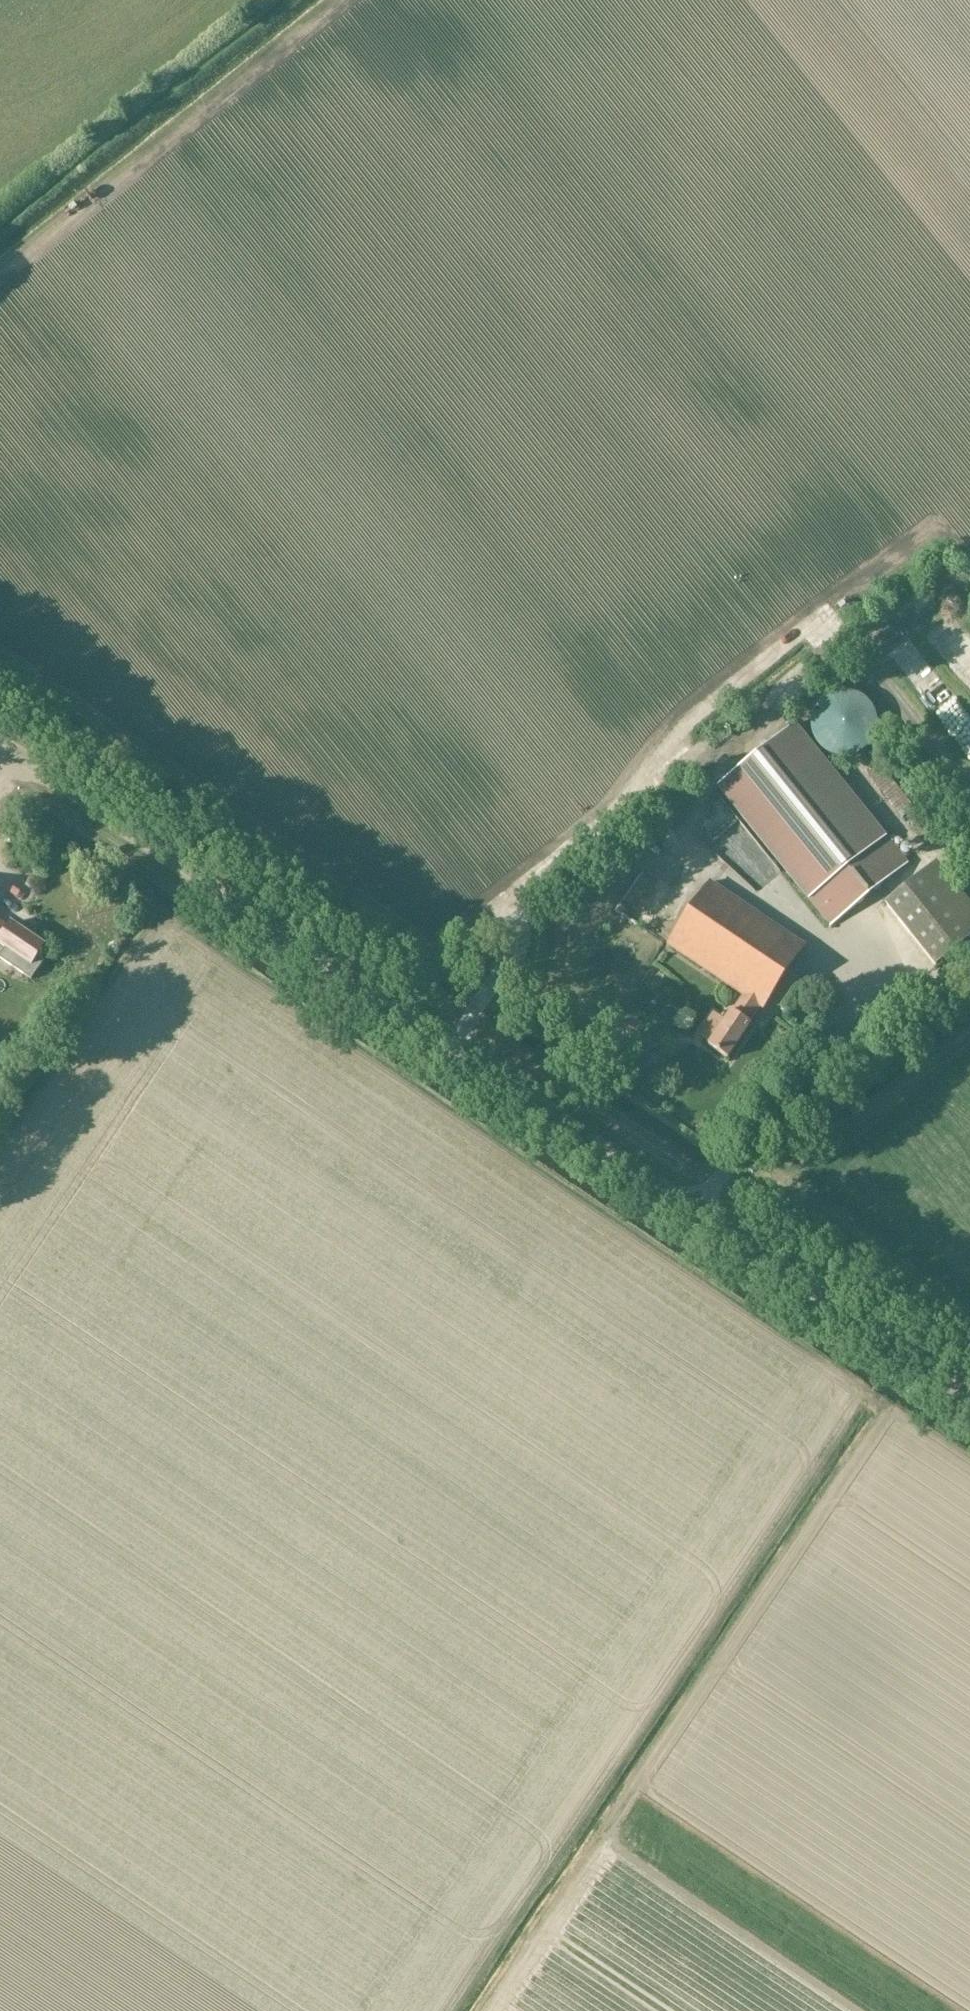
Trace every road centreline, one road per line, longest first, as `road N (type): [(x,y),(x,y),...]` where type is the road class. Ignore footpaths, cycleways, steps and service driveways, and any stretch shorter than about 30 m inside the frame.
road 1 (unclassified): [(969,1397),(0,742)]
road 2 (track): [(0,219),(277,0)]

